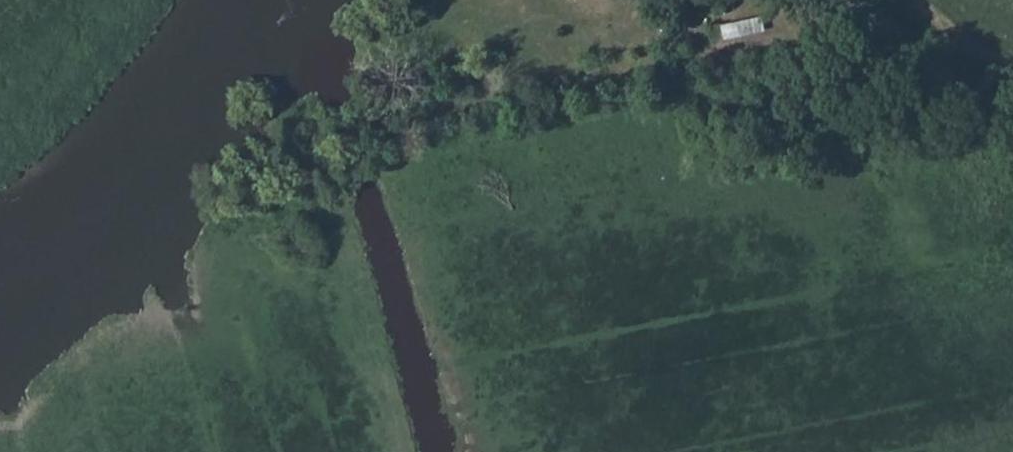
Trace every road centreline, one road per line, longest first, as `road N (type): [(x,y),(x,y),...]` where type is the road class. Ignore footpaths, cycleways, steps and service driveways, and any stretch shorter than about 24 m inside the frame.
road 1 (track): [(839,0),(1012,111)]

